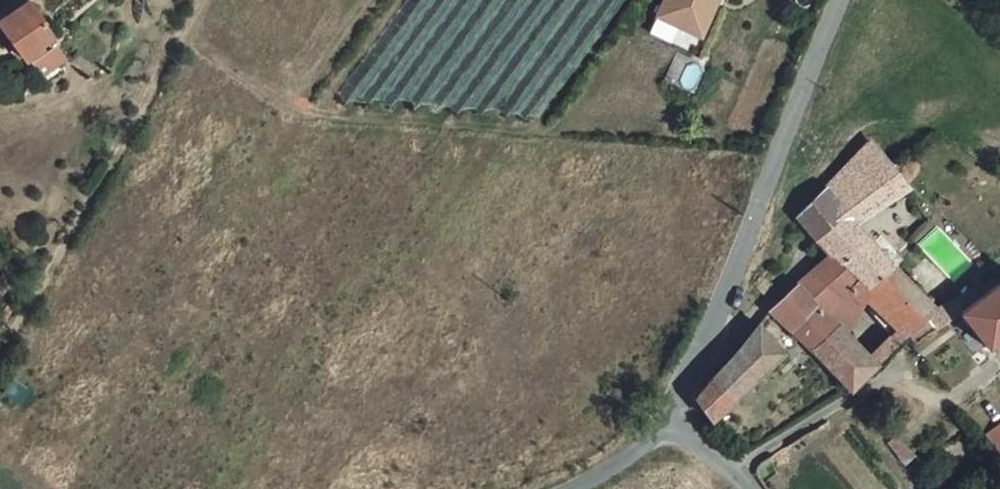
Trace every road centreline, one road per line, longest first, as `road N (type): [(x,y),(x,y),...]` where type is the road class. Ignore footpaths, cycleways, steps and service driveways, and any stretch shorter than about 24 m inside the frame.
road 1 (unclassified): [(689,440),(684,395),(846,0)]
road 2 (unclassified): [(558,488),(689,440)]

